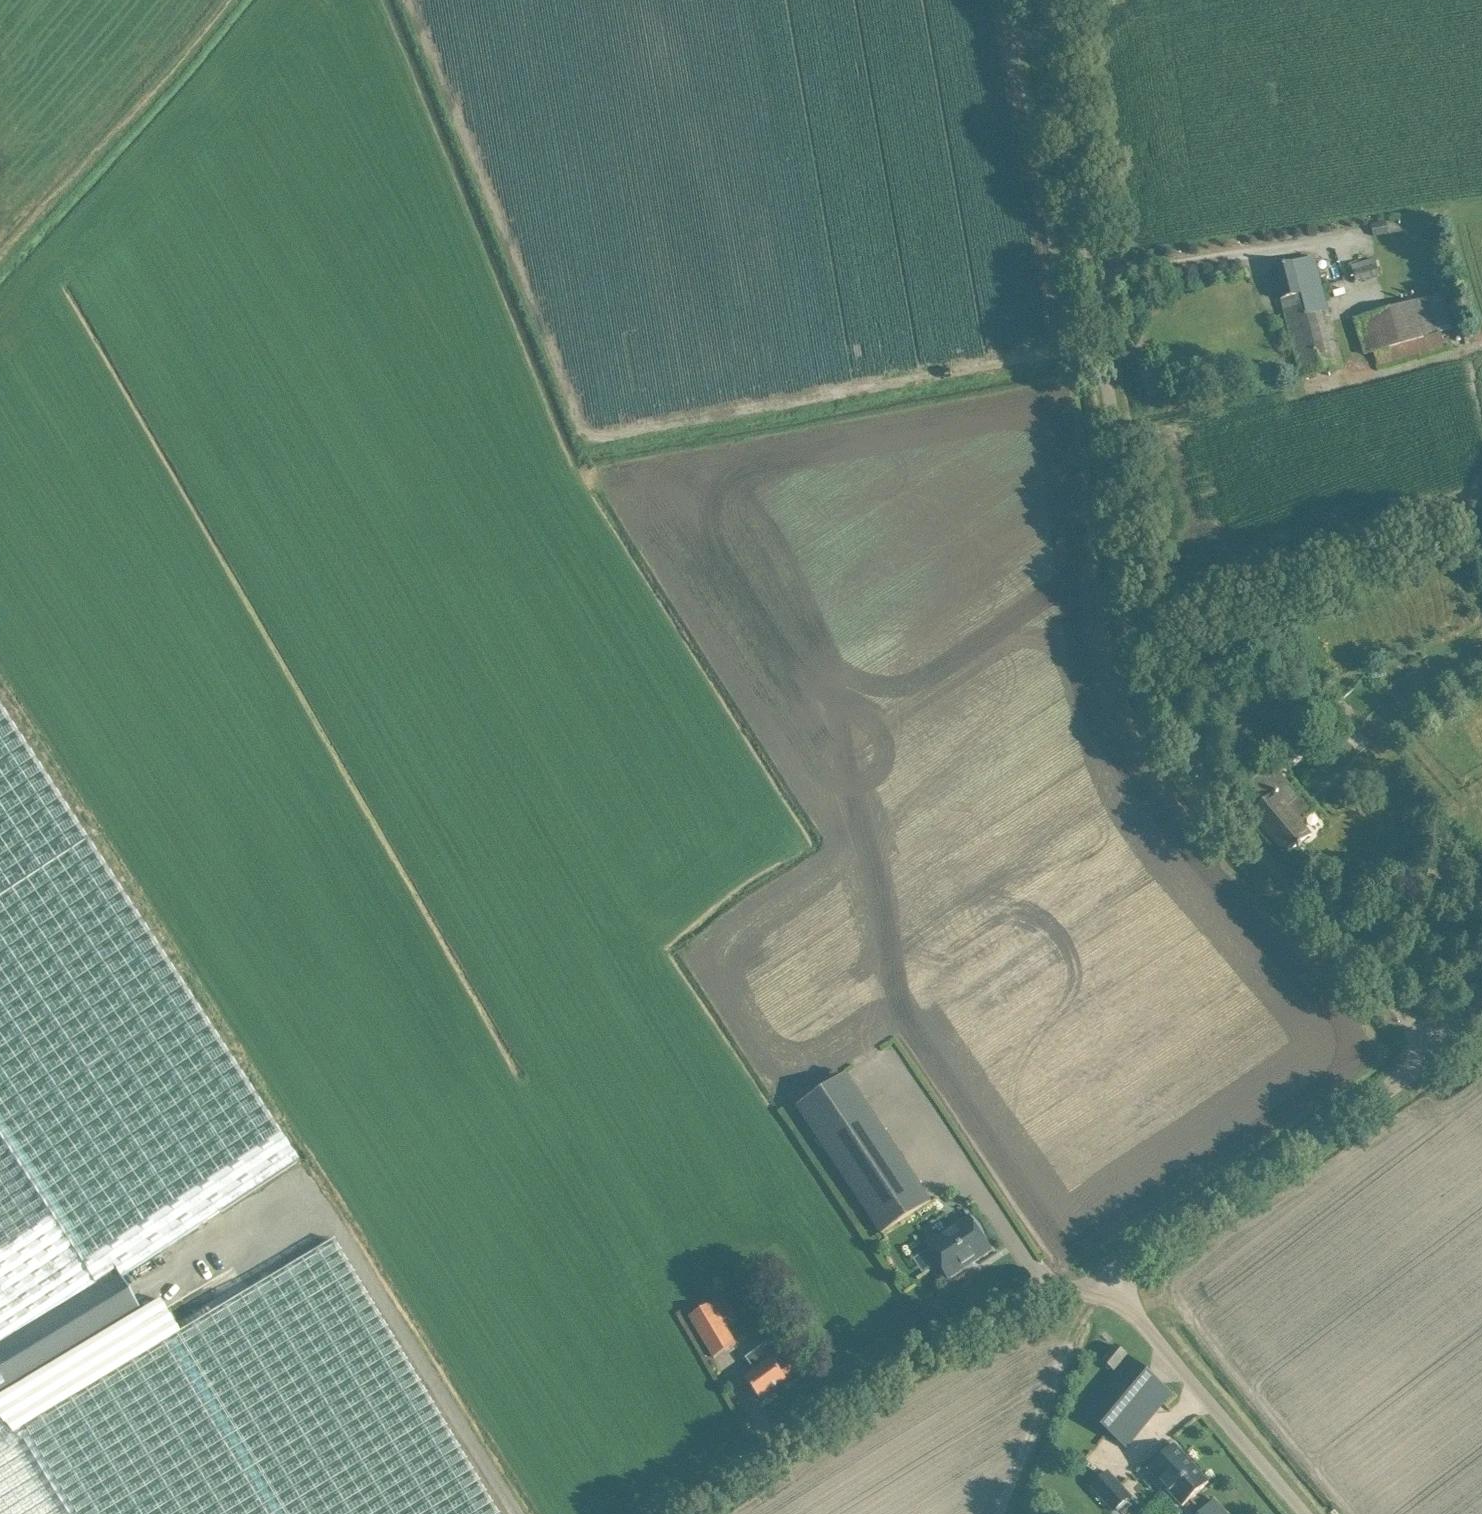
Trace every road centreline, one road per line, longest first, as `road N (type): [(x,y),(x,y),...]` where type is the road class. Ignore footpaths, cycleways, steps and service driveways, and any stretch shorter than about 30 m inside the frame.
road 1 (unclassified): [(1436,1052),(1210,799),(1153,674),(1043,0)]
road 2 (unclassified): [(684,1513),(910,1357),(1105,1270)]
road 3 (unclassified): [(1105,1270),(1436,1052)]
road 4 (residential): [(1305,1513),(1105,1270)]

